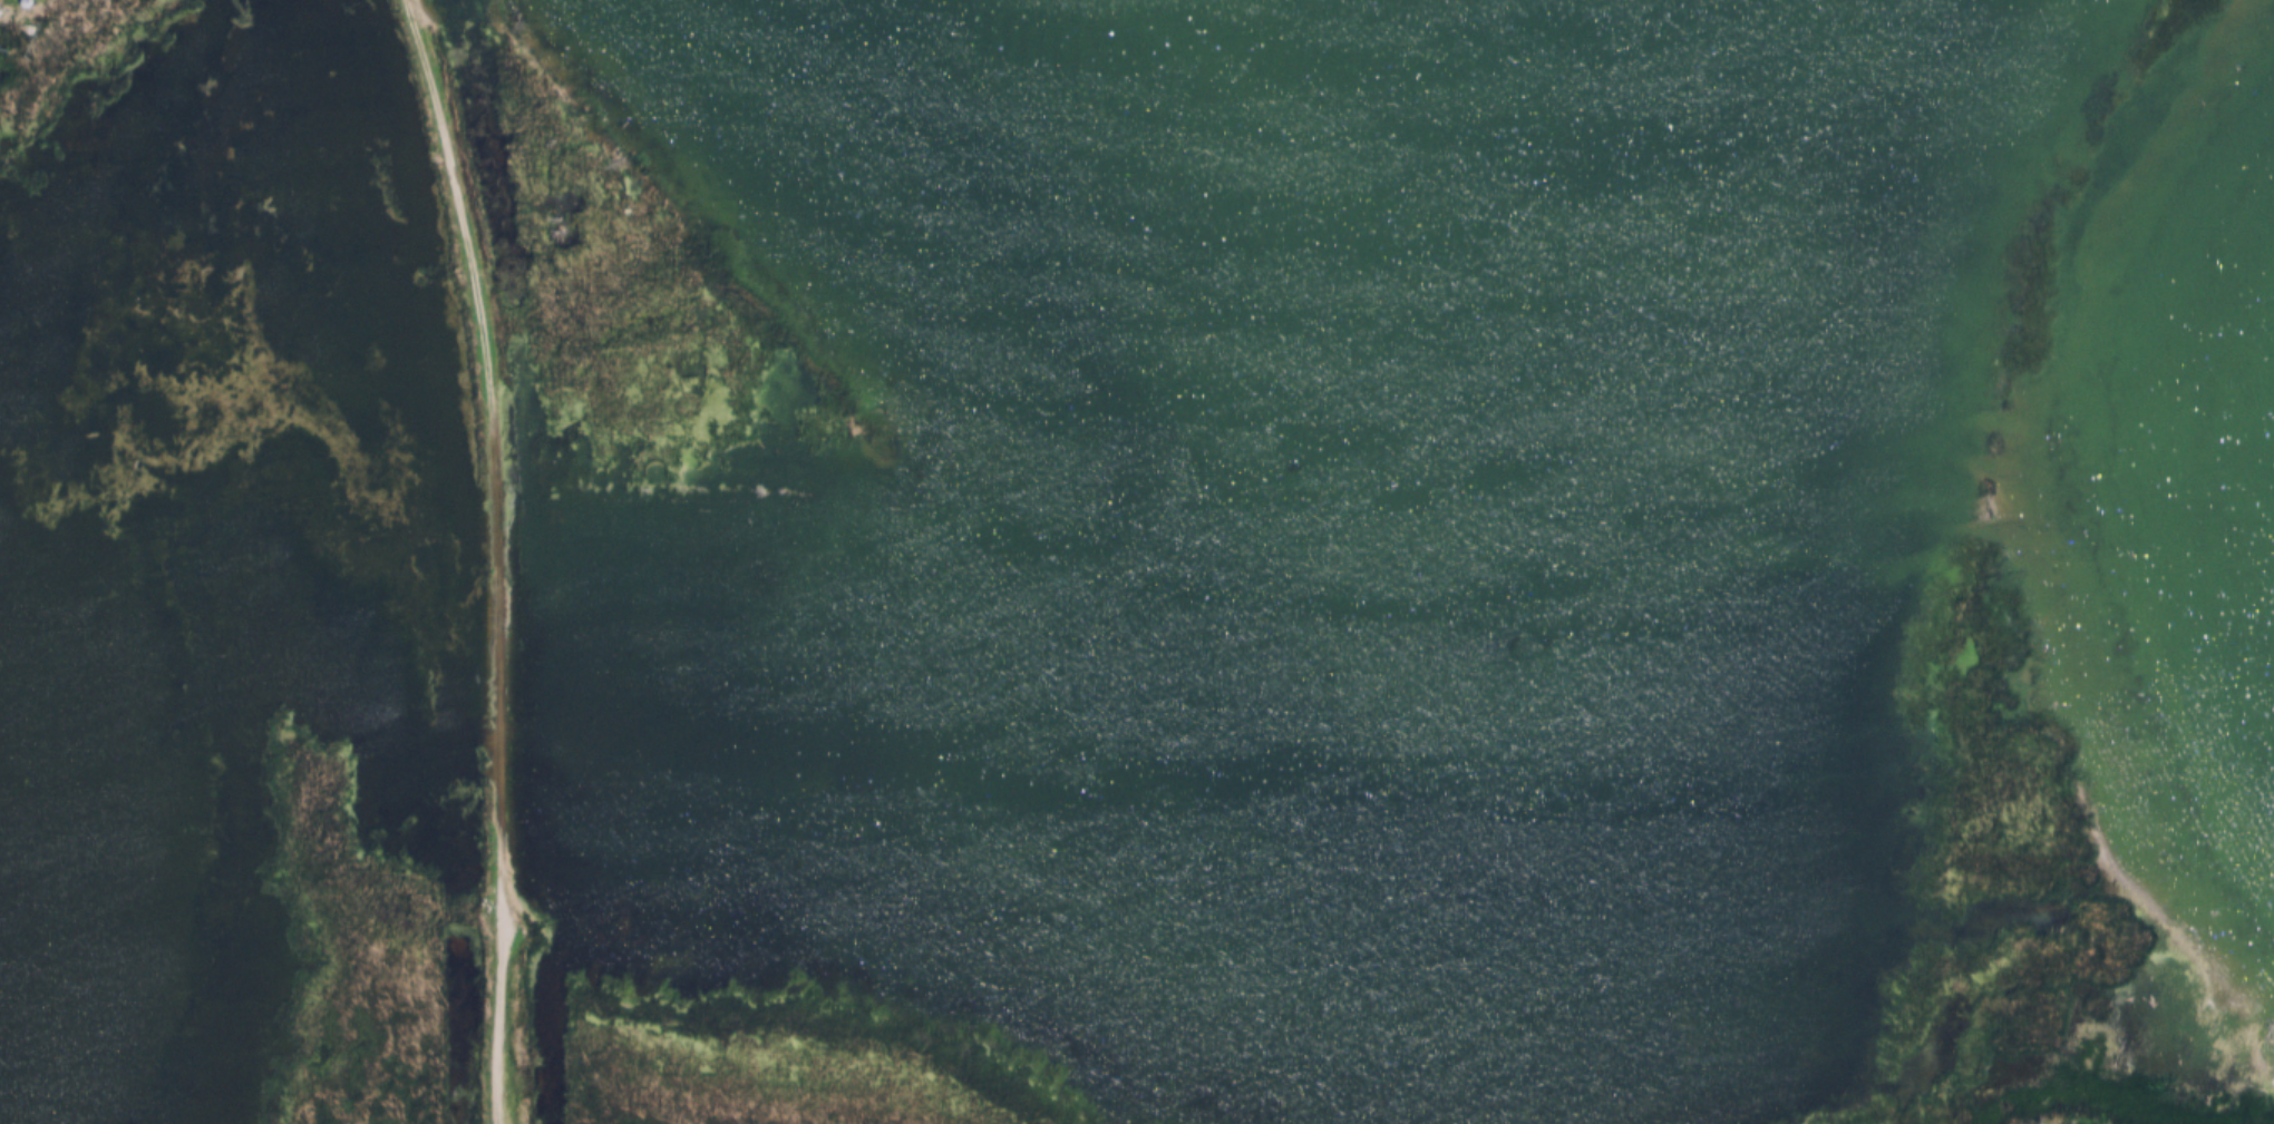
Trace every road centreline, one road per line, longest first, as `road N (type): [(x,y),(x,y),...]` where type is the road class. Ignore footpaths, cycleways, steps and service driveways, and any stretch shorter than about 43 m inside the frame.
road 1 (track): [(510,1123),(492,372),(455,157),(414,0)]

